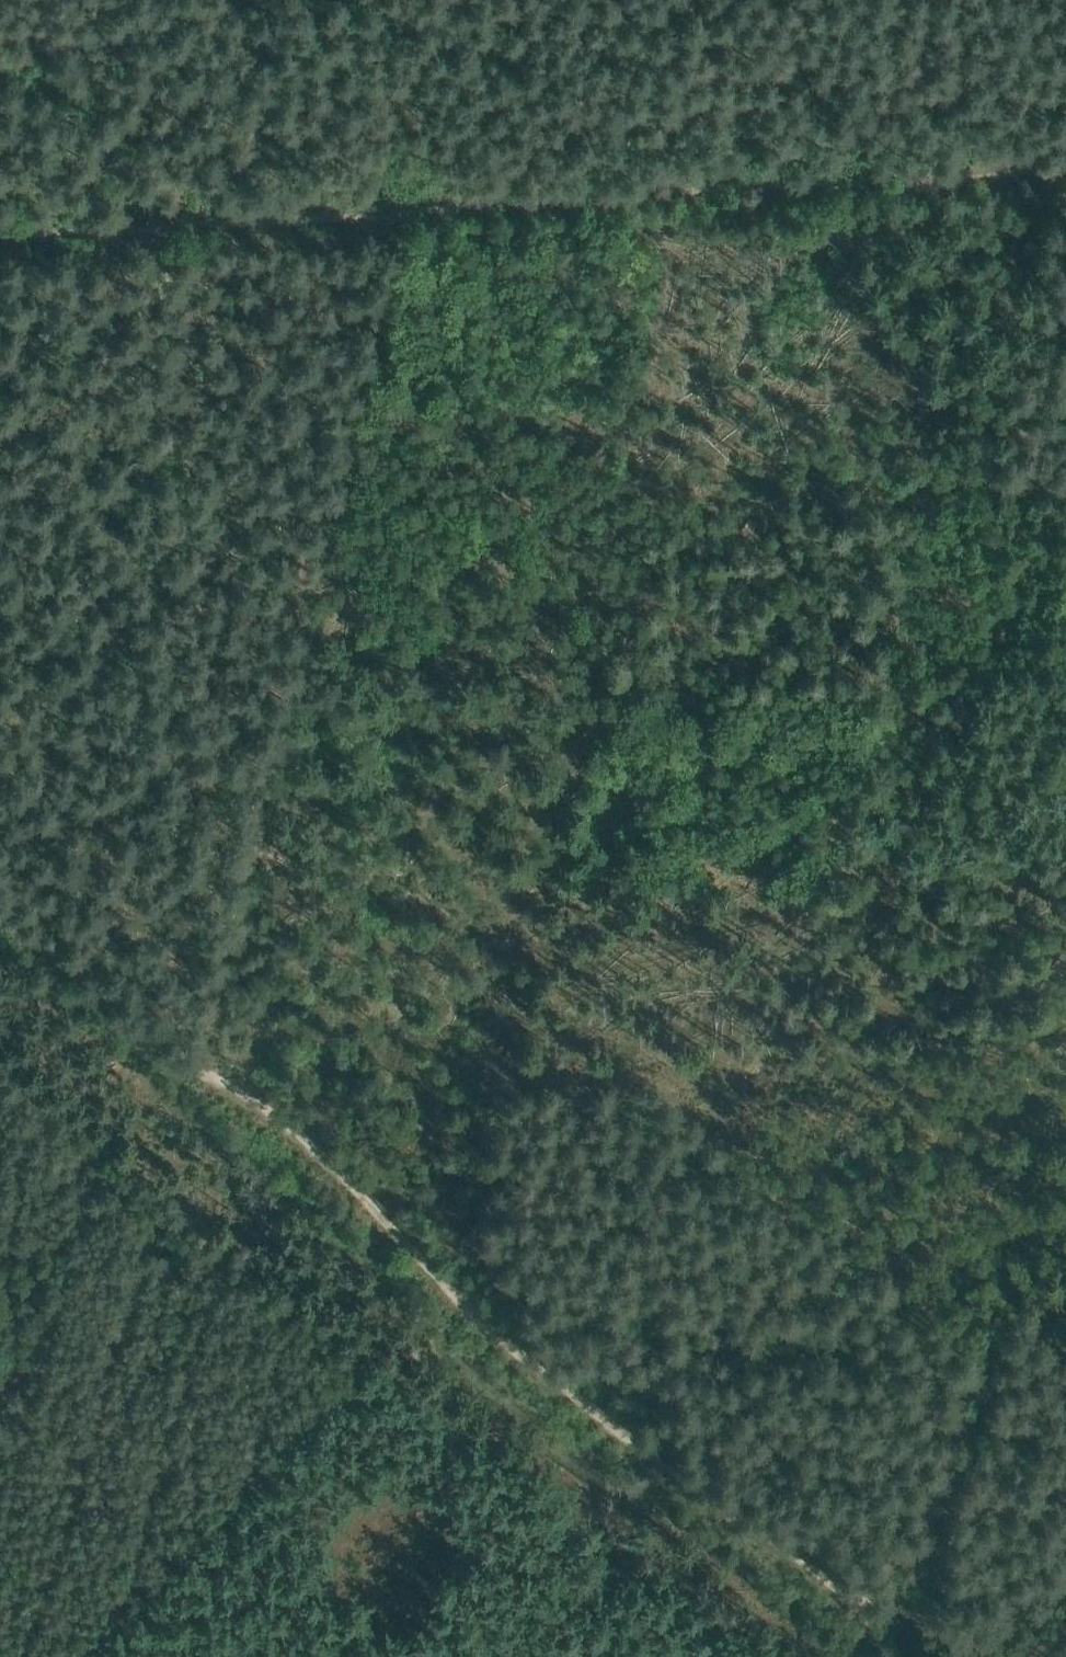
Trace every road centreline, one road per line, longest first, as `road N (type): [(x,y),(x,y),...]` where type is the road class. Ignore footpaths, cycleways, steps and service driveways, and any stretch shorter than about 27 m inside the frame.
road 1 (track): [(1065,1048),(992,1346),(910,1610),(932,1626),(943,1656)]
road 2 (track): [(557,202),(0,233)]
road 3 (track): [(1065,173),(557,202)]

